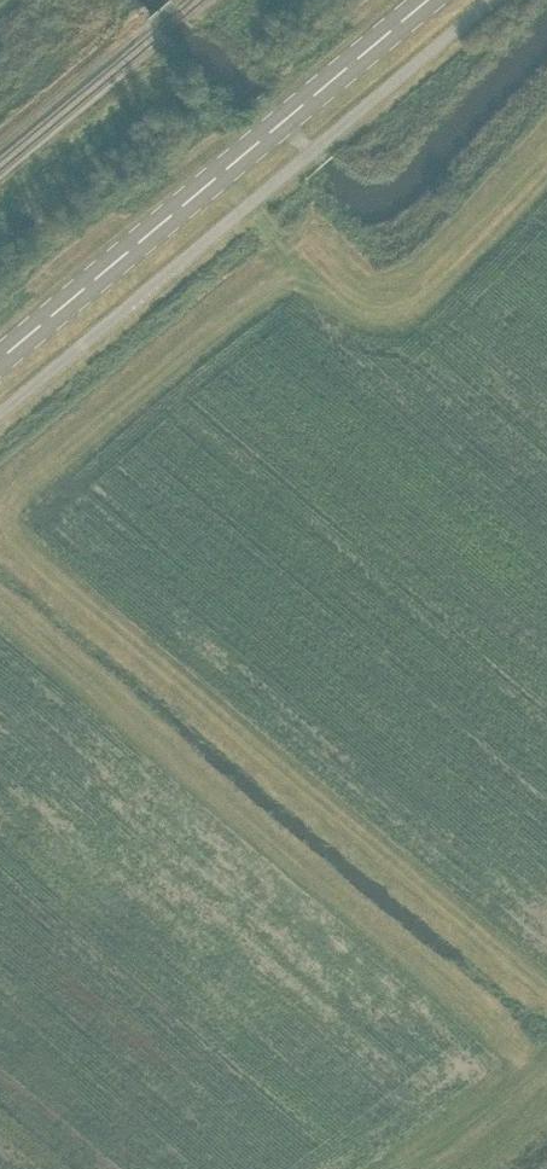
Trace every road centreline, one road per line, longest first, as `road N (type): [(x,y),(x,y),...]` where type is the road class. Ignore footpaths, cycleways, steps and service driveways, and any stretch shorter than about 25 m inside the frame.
road 1 (tertiary): [(0,358),(426,0)]

